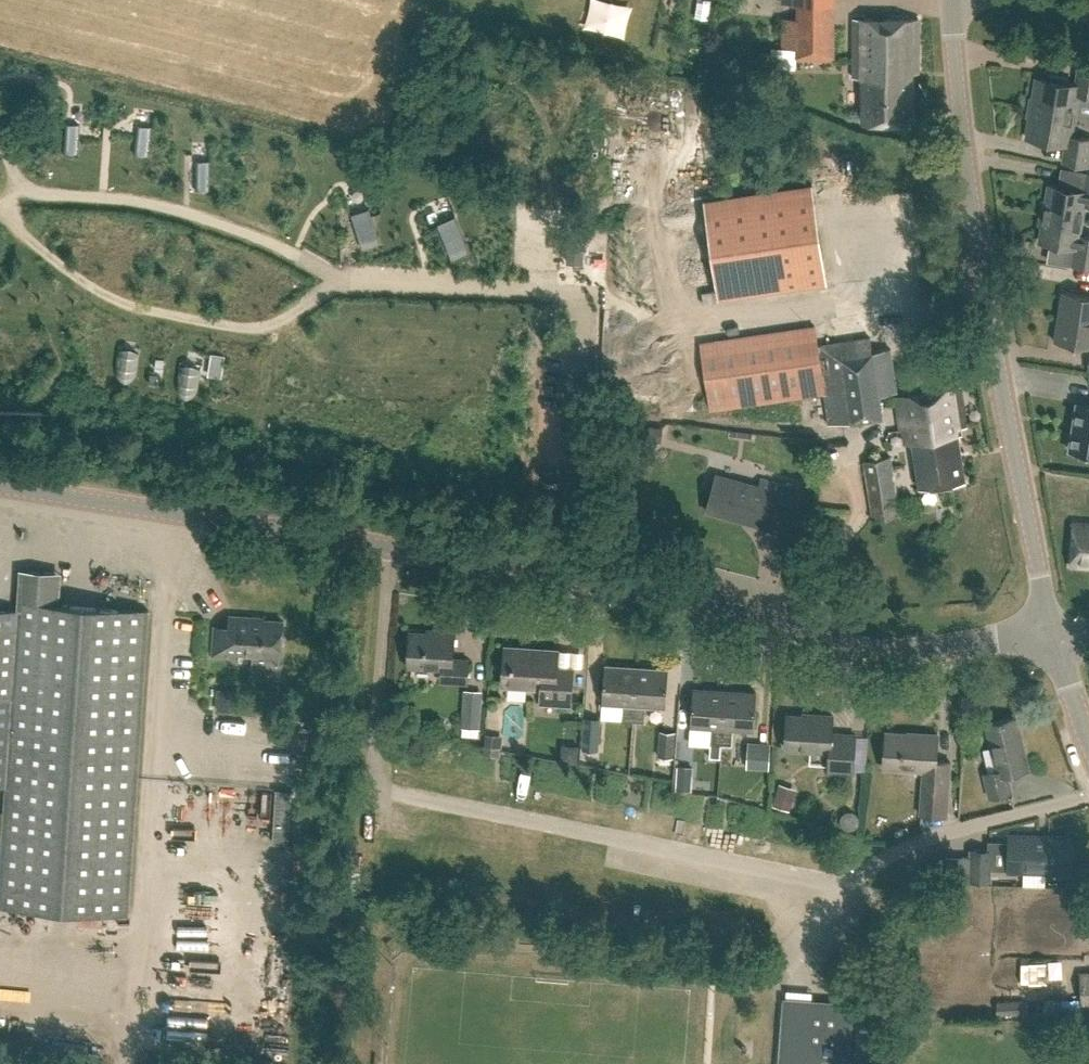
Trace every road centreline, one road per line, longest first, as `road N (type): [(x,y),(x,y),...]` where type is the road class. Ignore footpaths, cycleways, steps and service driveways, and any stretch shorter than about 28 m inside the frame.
road 1 (tertiary): [(1051,631),(950,648),(863,648),(721,609),(0,486)]
road 2 (tertiary): [(1051,631),(965,172),(952,0)]

